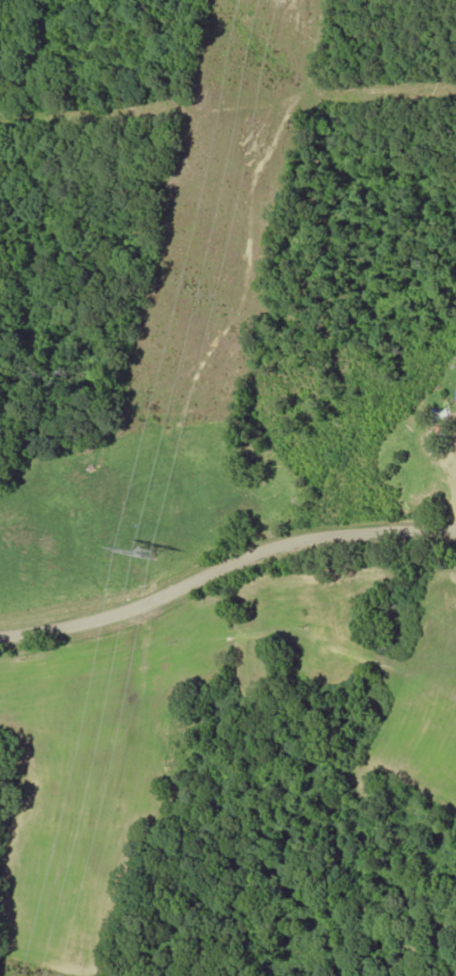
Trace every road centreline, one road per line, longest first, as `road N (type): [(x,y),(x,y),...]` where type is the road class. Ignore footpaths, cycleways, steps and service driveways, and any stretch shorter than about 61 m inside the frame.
road 1 (tertiary): [(455,529),(364,532),(259,553),(172,598),(90,625),(0,636)]

